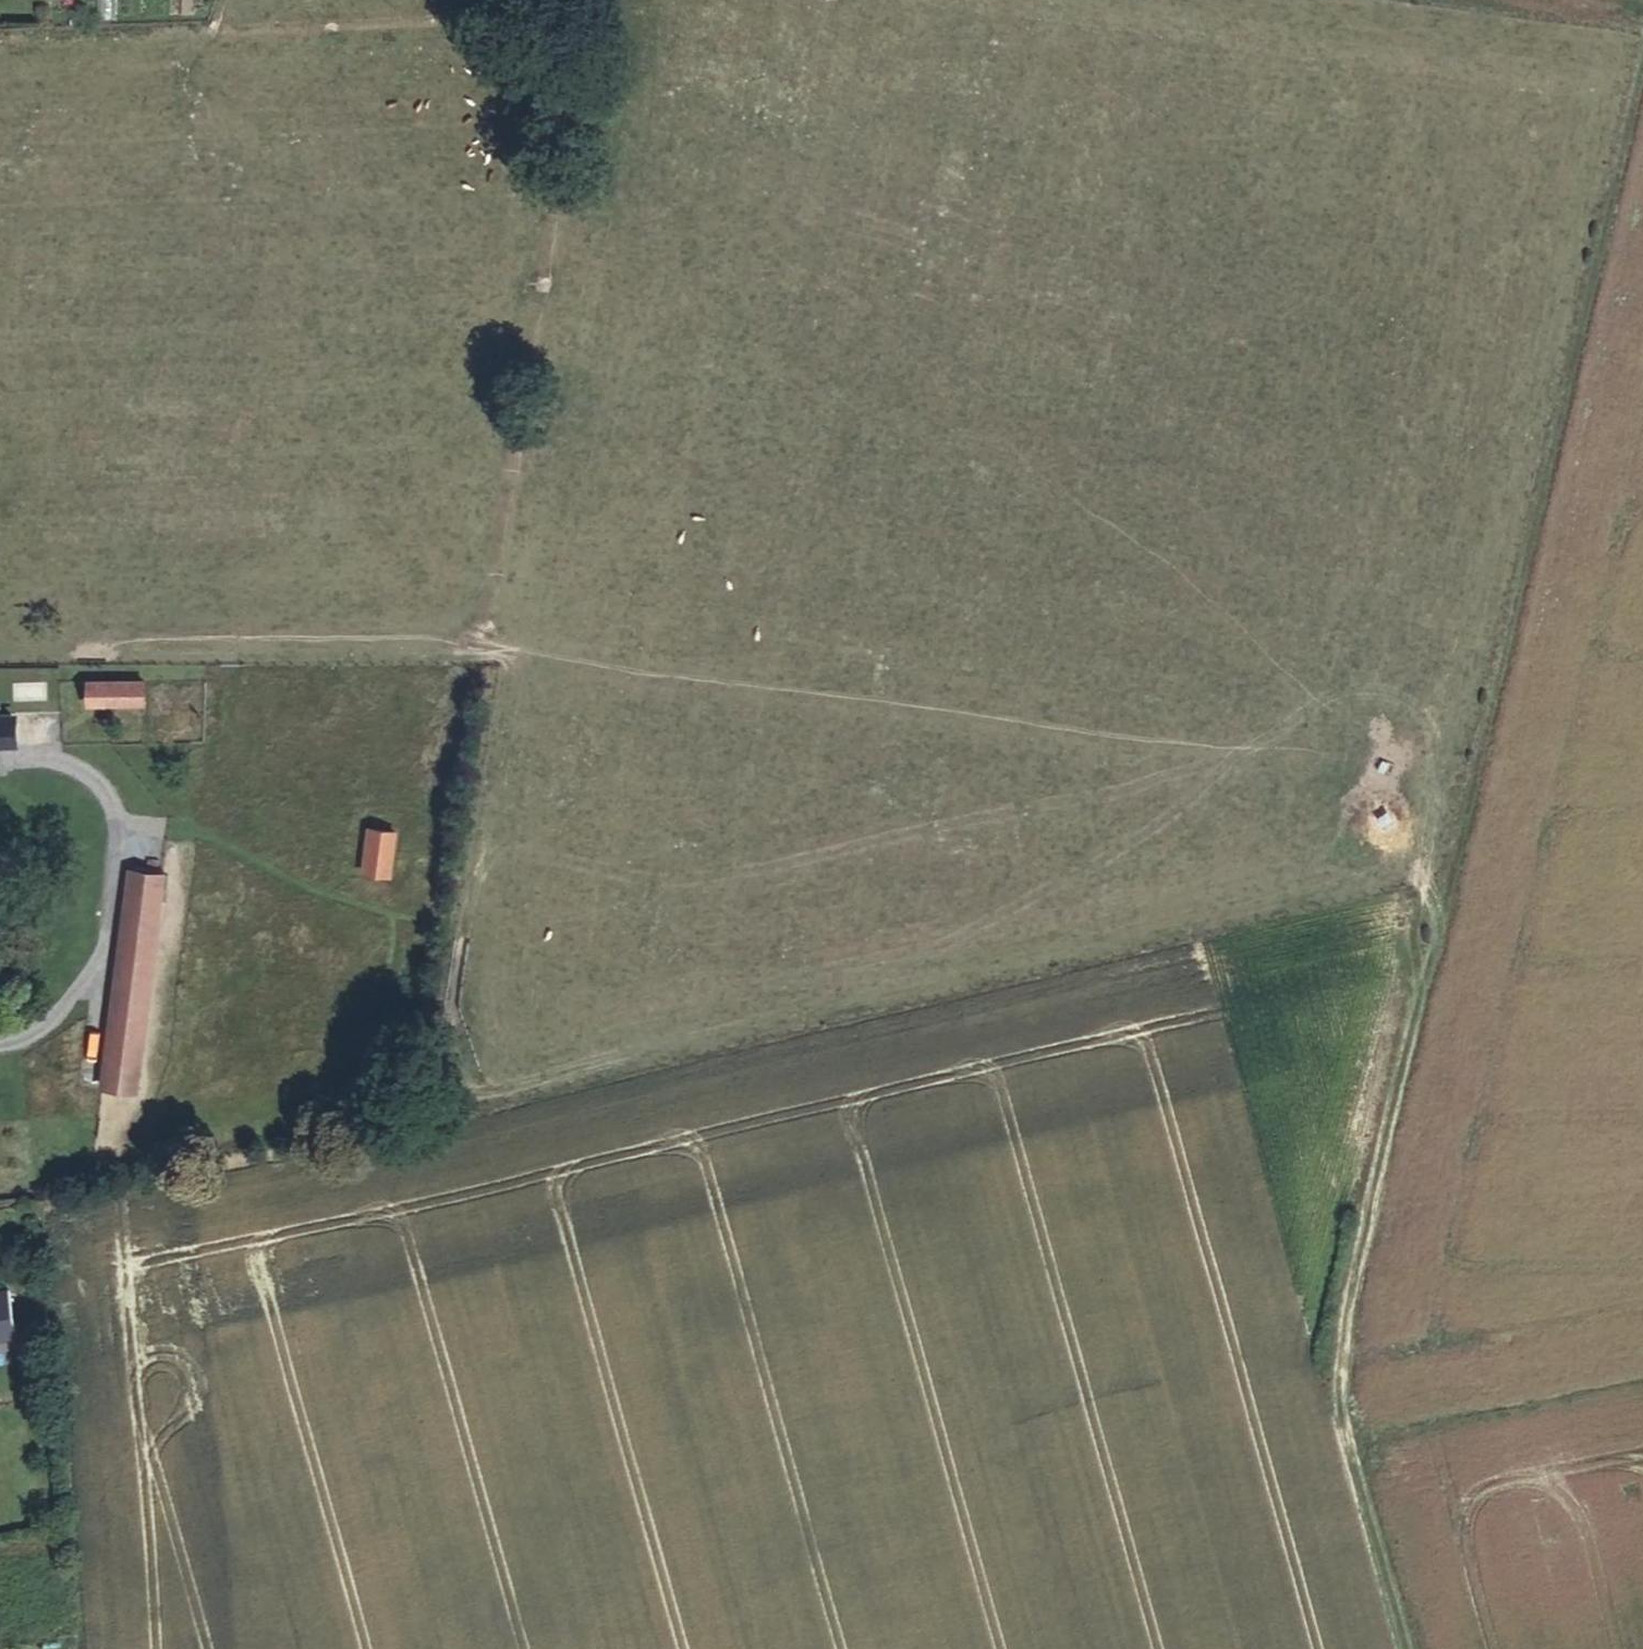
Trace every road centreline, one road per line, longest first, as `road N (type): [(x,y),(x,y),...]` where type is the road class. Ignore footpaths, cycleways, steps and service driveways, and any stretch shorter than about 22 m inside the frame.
road 1 (track): [(1412,1648),(1341,1386),(1347,1336),(1642,61)]

